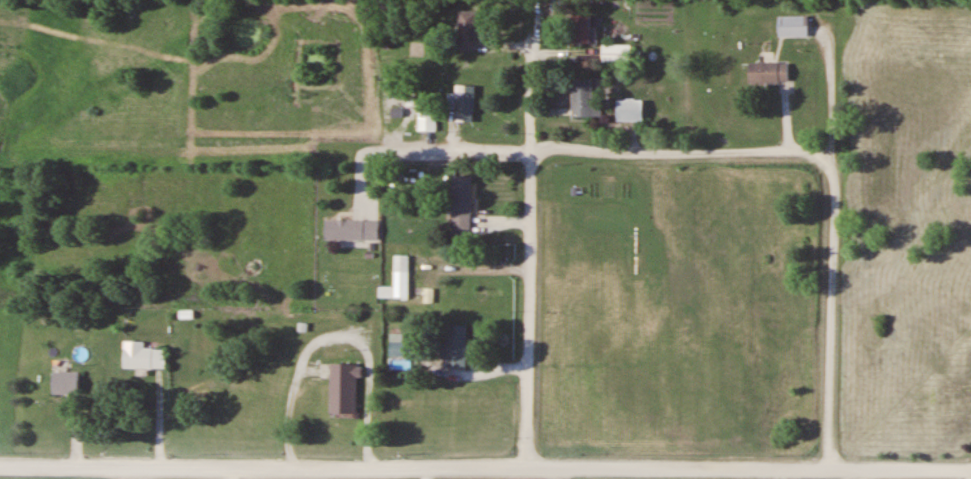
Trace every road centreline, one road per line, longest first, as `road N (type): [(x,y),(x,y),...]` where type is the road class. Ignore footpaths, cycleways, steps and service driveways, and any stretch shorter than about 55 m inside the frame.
road 1 (residential): [(0,467),(970,470)]
road 2 (residential): [(532,50),(528,467)]
road 3 (residential): [(828,469),(835,181),(827,162)]
road 4 (residential): [(827,162),(784,150),(530,153)]

